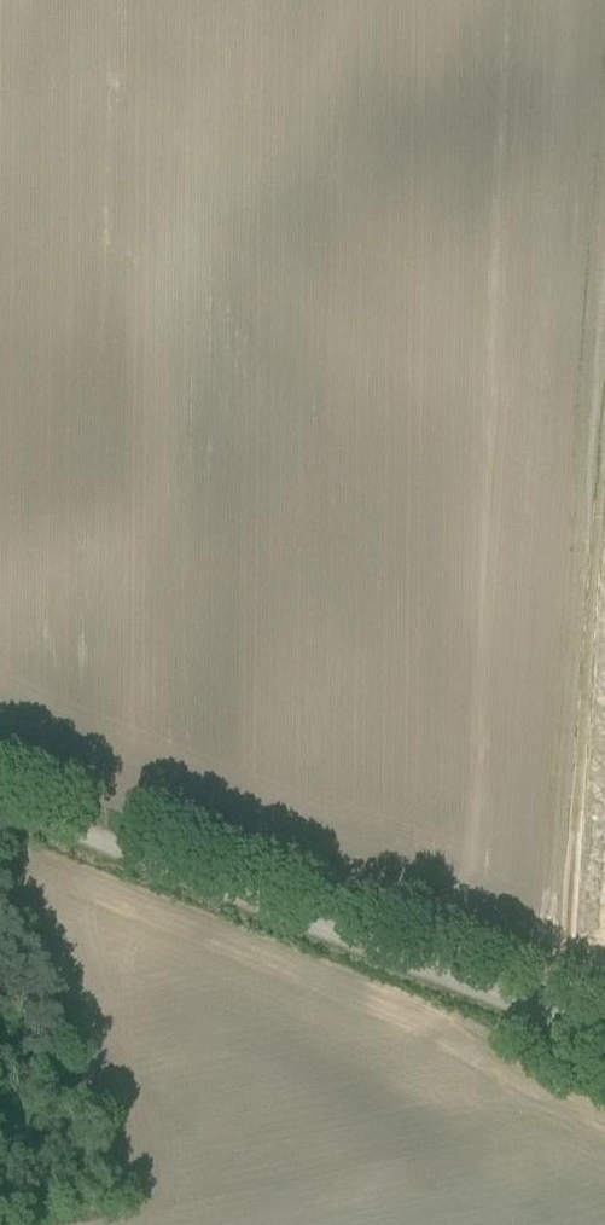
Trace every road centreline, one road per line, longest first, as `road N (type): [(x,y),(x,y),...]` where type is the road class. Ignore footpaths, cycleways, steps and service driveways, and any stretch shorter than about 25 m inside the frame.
road 1 (unclassified): [(604,1040),(0,802)]

